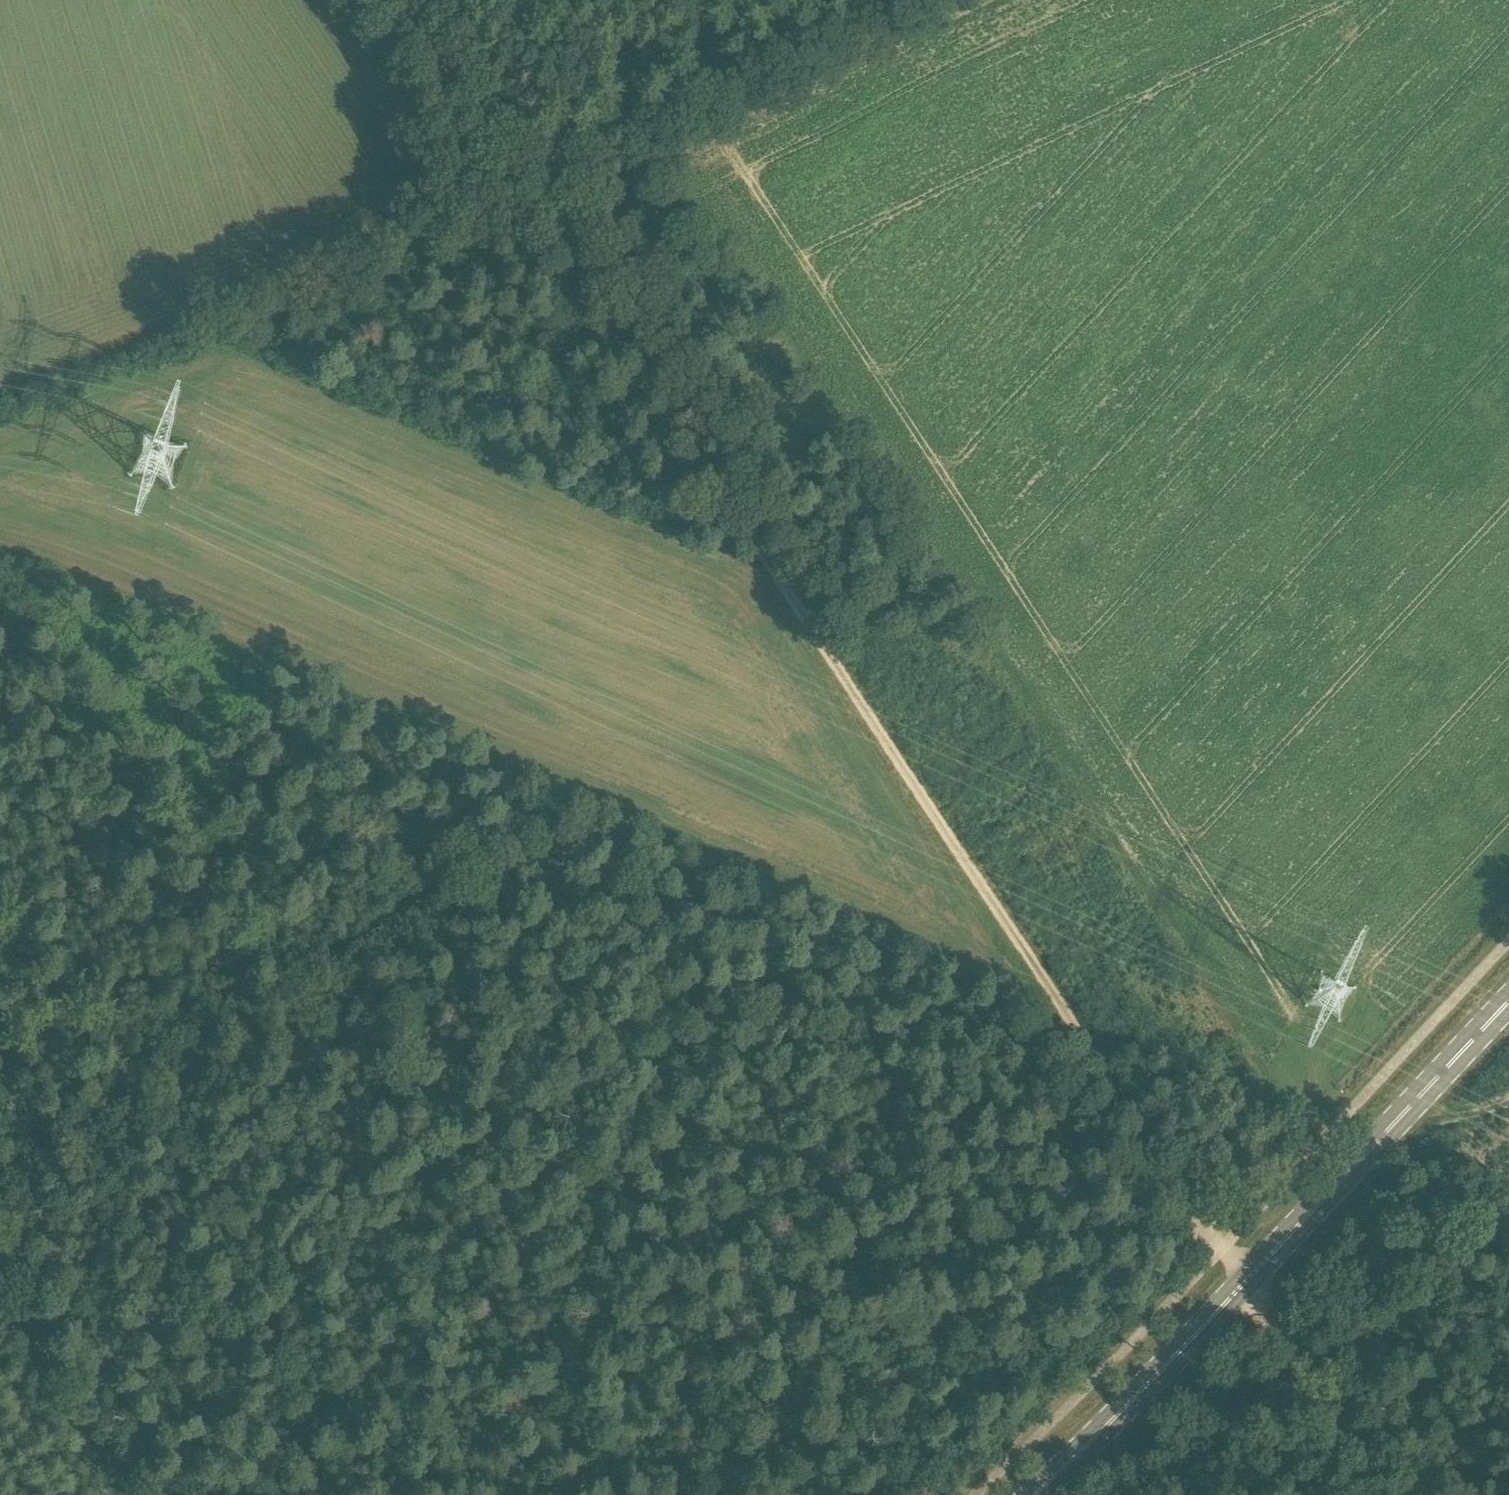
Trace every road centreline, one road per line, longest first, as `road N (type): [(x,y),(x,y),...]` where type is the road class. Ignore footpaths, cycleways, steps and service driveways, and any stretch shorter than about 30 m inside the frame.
road 1 (track): [(402,0),(1058,1007),(1392,1494)]
road 2 (primary): [(1035,1494),(1508,1001)]

